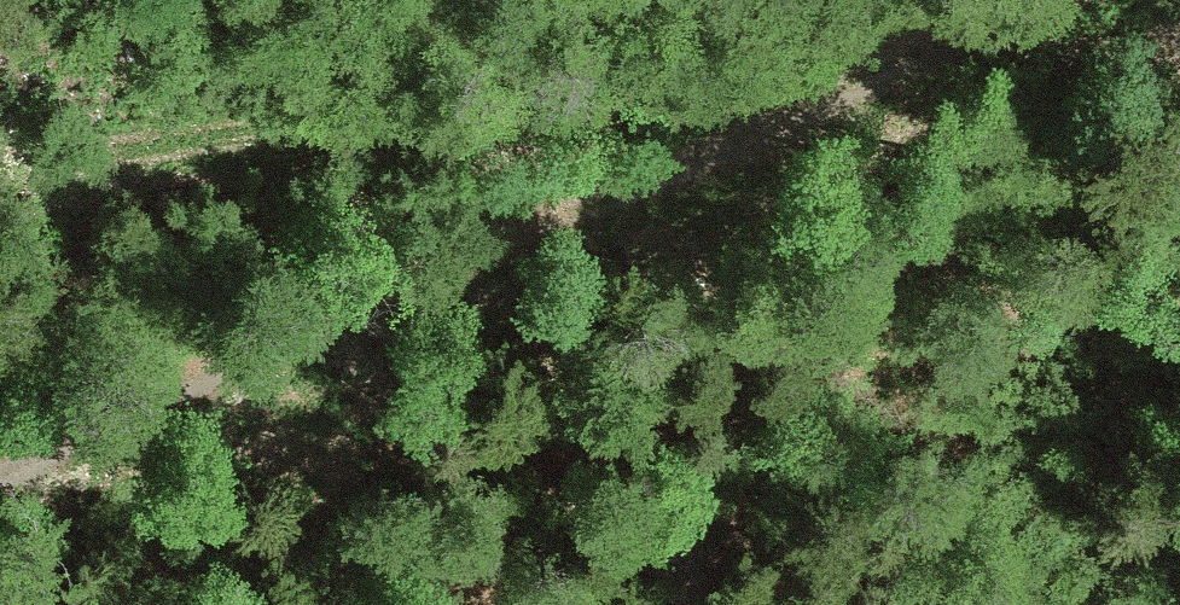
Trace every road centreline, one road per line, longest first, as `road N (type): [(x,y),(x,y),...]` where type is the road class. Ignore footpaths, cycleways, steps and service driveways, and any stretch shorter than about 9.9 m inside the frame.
road 1 (track): [(0,492),(353,340),(696,163),(1051,0)]
road 2 (track): [(833,96),(485,109),(0,179)]

